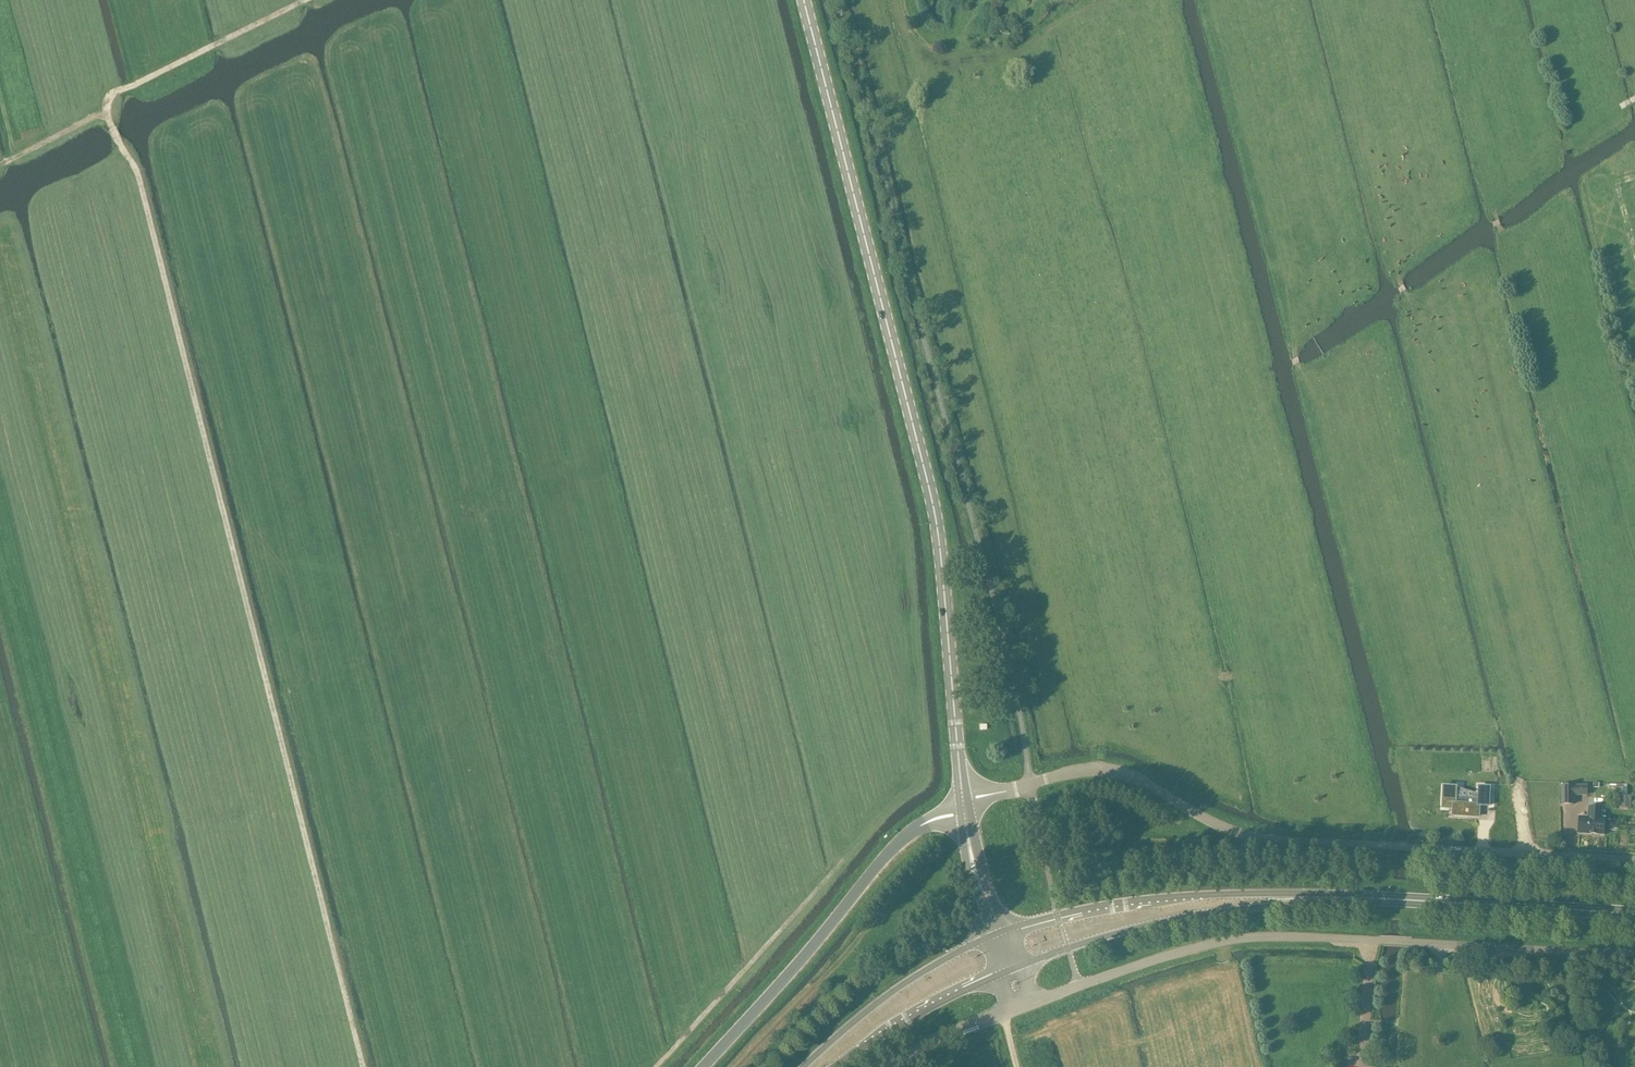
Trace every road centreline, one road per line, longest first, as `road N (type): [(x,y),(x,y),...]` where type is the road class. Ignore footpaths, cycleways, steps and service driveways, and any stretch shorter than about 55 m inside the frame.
road 1 (tertiary): [(963,807),(934,509),(803,0)]
road 2 (unclassified): [(1019,1008),(1184,951),(1256,938),(1634,954)]
road 3 (tertiary): [(1634,861),(1282,840),(1222,829),(1127,777),(1071,775),(1030,786)]
road 4 (tertiary): [(703,1066),(880,863),(911,832),(963,807)]
road 5 (primary): [(1320,900),(1163,900),(994,938)]
road 6 (primary): [(1007,972),(1205,915),(1320,900)]
road 7 (primary): [(1634,915),(1320,900)]
road 8 (primary): [(994,938),(882,998),(807,1066)]
road 9 (primary): [(831,1066),(909,1018),(1007,972)]
road 10 (tertiary): [(994,938),(963,807)]
road 11 (unclassified): [(903,1056),(1019,1008)]

